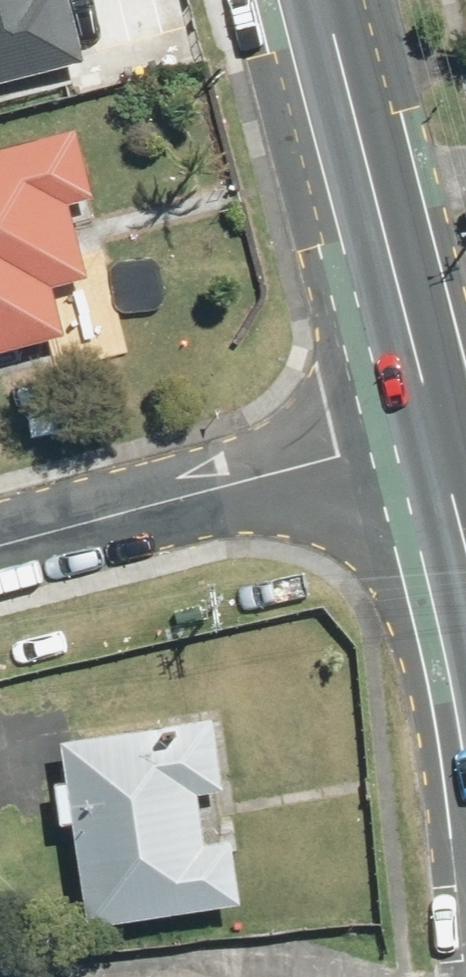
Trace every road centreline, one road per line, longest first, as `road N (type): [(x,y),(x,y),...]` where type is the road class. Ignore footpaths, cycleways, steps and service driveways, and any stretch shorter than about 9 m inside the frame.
road 1 (secondary): [(421,432),(314,0)]
road 2 (residential): [(0,542),(421,432)]
road 3 (secondary): [(465,657),(421,432)]

